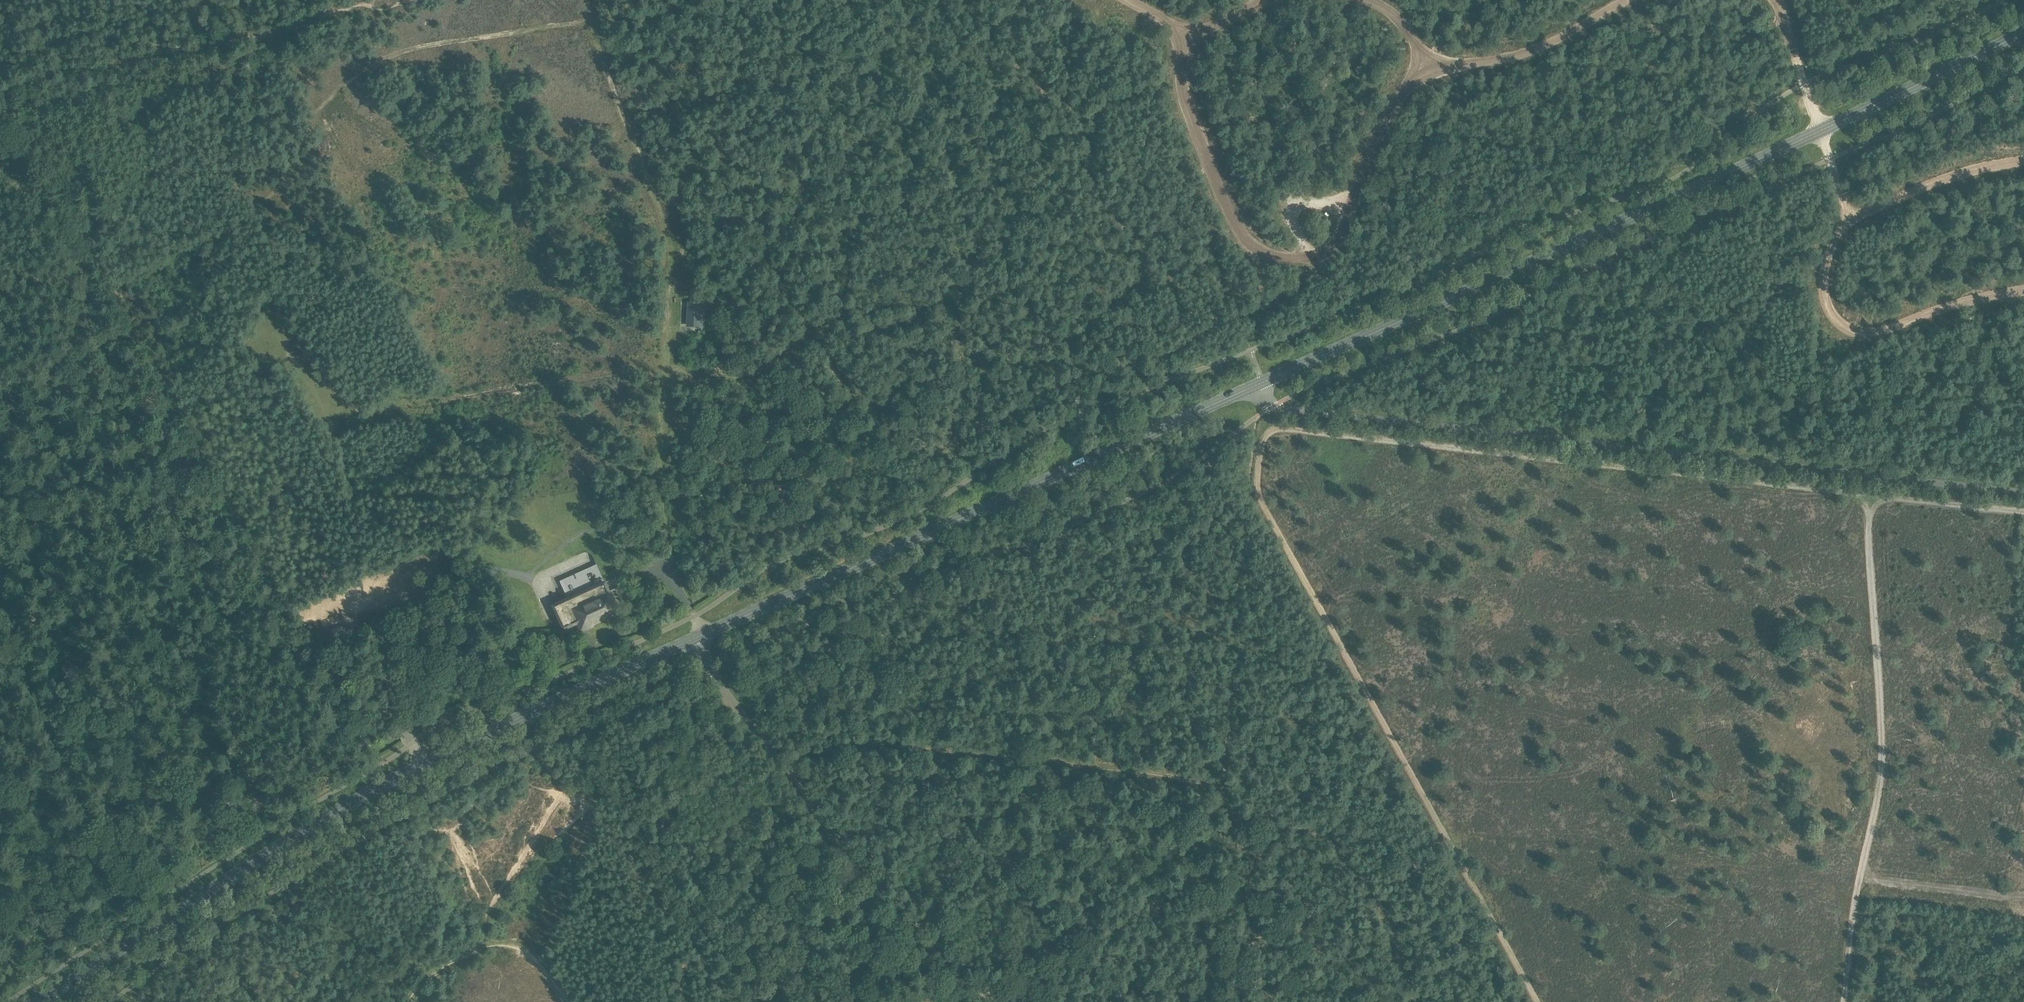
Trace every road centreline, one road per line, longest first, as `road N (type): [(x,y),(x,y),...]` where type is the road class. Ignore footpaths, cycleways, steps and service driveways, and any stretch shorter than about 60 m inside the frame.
road 1 (track): [(665,517),(670,244),(591,24),(394,55),(298,126),(284,178),(266,200),(246,198),(218,172),(177,172),(122,215),(97,256),(301,626),(334,643),(392,622)]
road 2 (track): [(668,370),(742,376),(826,327),(896,303),(1012,316),(1167,285),(1163,264),(1102,211),(1074,111),(1007,62),(965,0)]
road 3 (secondary): [(1262,383),(2023,32)]
road 4 (unclassified): [(1274,406),(2023,493)]
road 5 (secondary): [(39,1001),(376,790),(697,637)]
road 6 (secondary): [(697,637),(1262,383)]
road 7 (track): [(1167,285),(1203,303),(1212,326),(1157,355),(1055,386),(943,453),(903,443),(815,334)]
road 8 (unclassified): [(979,1001),(937,965),(796,784),(712,673),(697,637)]
road 9 (track): [(1305,259),(1338,244),(1376,132),(1428,68),(1518,53),(1624,0)]
road 10 (track): [(781,765),(885,744),(1137,772),(1222,790)]
road 11 (track): [(1222,790),(1255,418)]
road 12 (track): [(1414,1001),(1384,913),(1353,866),(1314,834),(1237,815),(1222,802),(1222,790)]
road 13 (track): [(1851,218),(1833,243),(1823,288),(1837,323),(1855,331),(2023,291)]
road 14 (track): [(1186,33),(1181,70),(1189,113),(1237,227),(1264,253)]
road 15 (track): [(668,367),(446,401)]
road 16 (track): [(407,1001),(439,967),(499,944),(539,957),(567,1001)]
road 17 (track): [(2023,160),(1961,173),(1851,218)]
road 18 (track): [(1776,0),(1830,159)]

